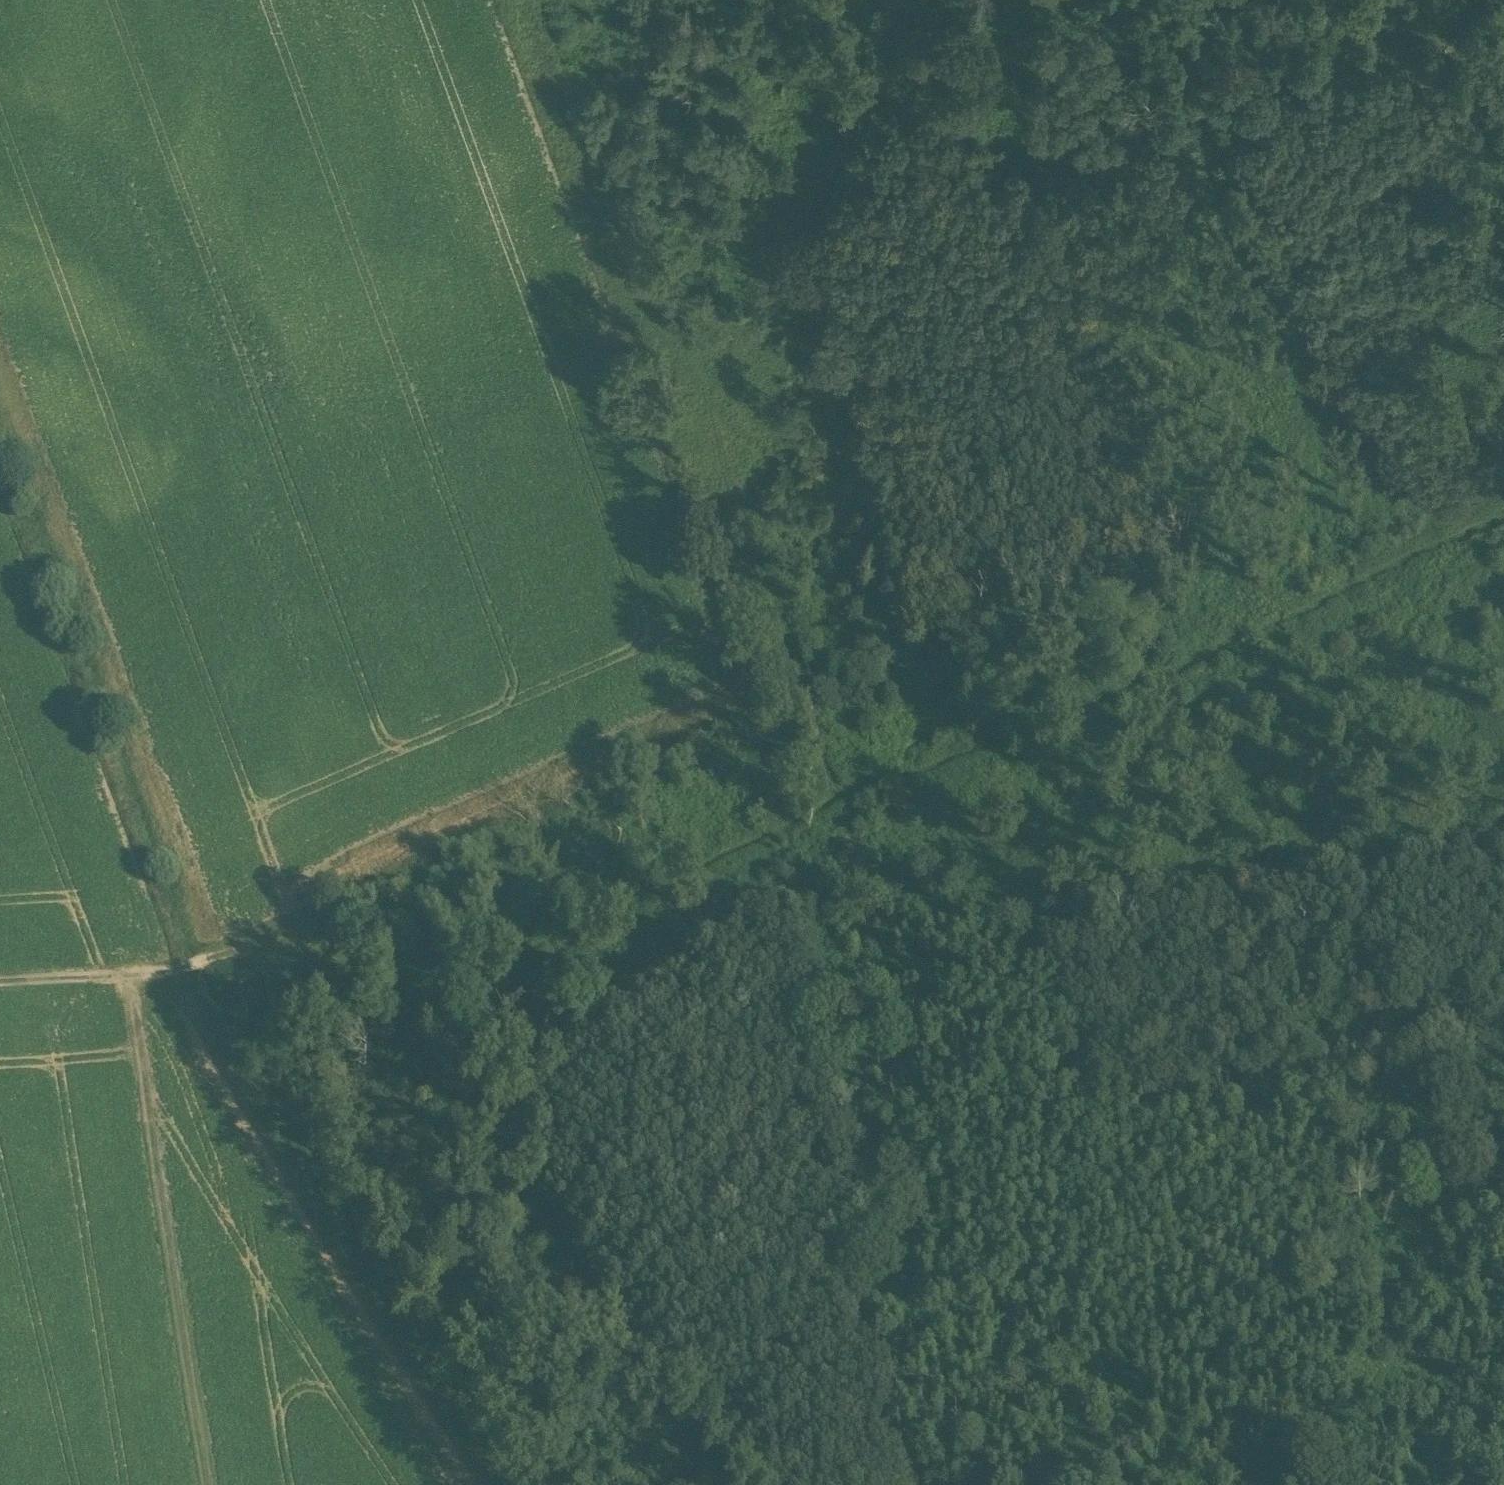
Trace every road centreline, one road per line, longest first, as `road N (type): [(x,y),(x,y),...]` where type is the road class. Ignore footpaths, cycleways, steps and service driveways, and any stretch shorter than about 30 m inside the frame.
road 1 (track): [(0,984),(185,969),(226,952),(496,949),(1271,635),(1503,527)]
road 2 (track): [(137,975),(220,1484)]

